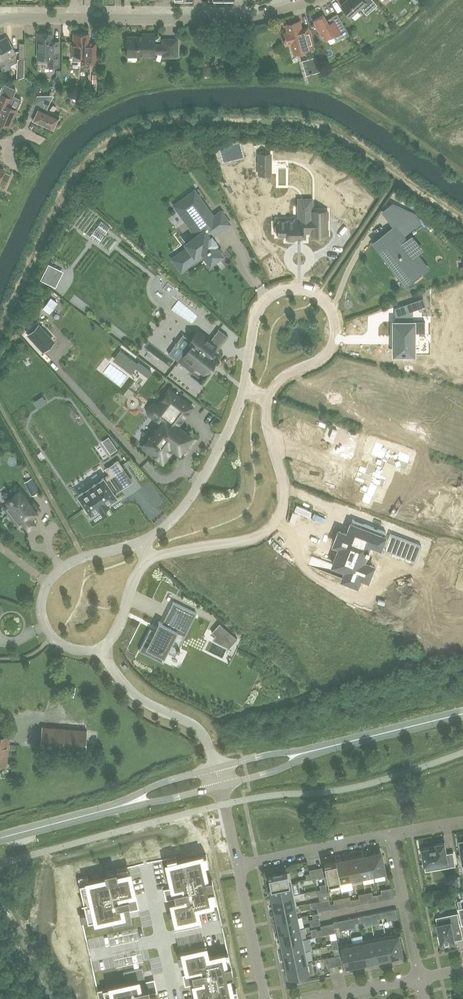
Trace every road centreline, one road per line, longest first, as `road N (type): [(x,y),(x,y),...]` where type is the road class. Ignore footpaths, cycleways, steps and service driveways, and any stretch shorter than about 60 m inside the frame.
road 1 (residential): [(246,388),(262,303),(287,289),(309,290),(333,311),(333,344),(285,375),(270,396)]
road 2 (residential): [(270,396),(286,497),(279,518),(253,538),(153,558)]
road 3 (residential): [(77,21),(233,19),(319,0)]
road 4 (residential): [(98,649),(52,637),(42,606),(48,583),(83,559),(144,542)]
road 5 (residential): [(144,542),(192,495),(246,388)]
road 6 (residential): [(140,825),(171,998)]
road 7 (residential): [(98,649),(129,690),(205,737),(216,768)]
road 8 (residential): [(391,835),(238,866)]
road 9 (residential): [(421,979),(391,835)]
road 10 (tertiary): [(320,749),(462,714)]
road 11 (residential): [(265,998),(238,866)]

